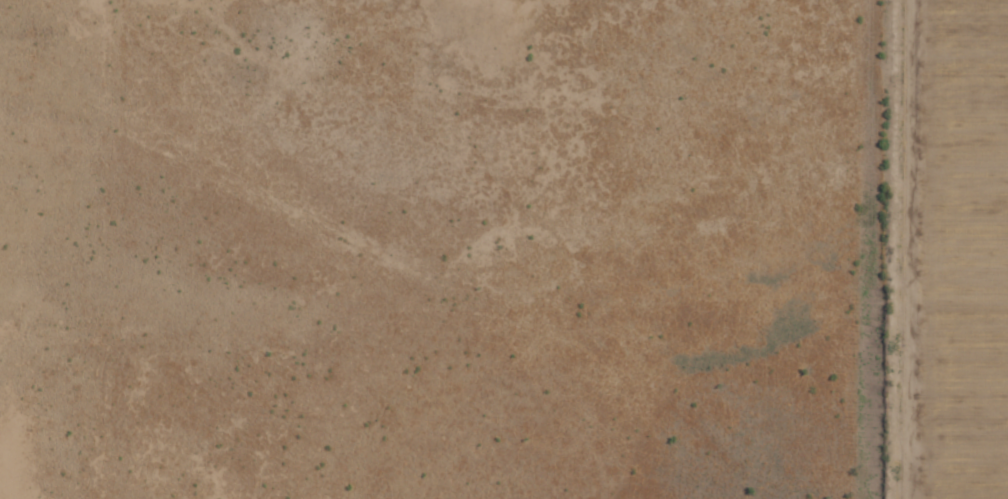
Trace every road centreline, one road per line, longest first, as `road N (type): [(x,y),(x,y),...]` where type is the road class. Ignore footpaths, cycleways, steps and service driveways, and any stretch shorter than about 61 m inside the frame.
road 1 (residential): [(898,498),(899,0)]

